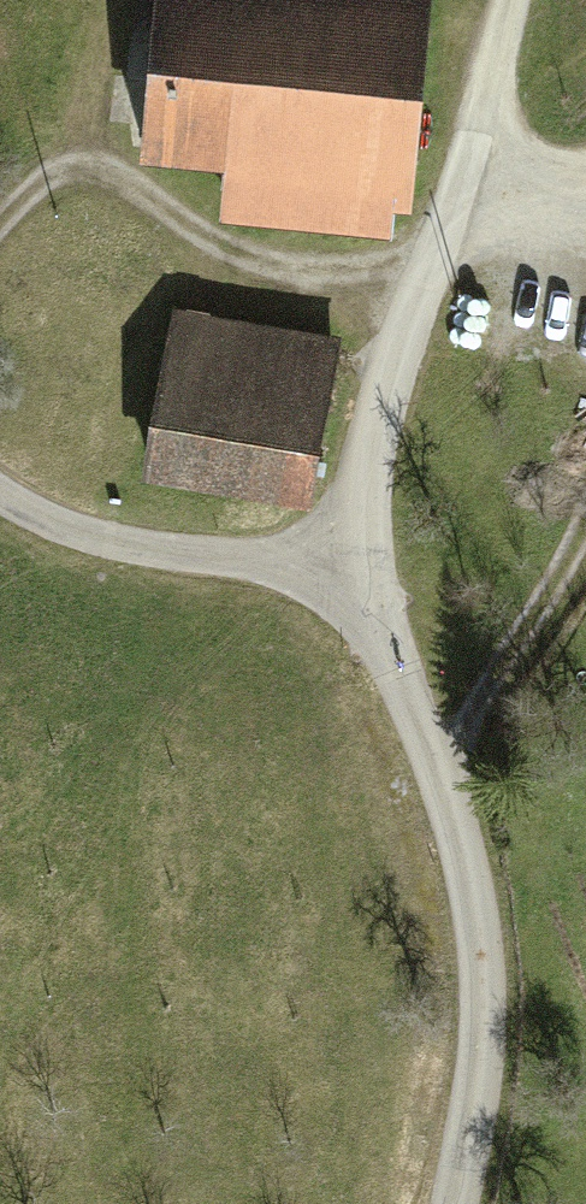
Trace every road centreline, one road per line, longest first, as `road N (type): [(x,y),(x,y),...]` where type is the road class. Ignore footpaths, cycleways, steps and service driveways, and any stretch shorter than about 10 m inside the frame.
road 1 (residential): [(459,1203),(481,1087),(483,949),(451,768),(353,572)]
road 2 (residential): [(353,572),(432,253),(508,46),(514,0)]
road 3 (track): [(0,228),(18,208),(74,181),(129,190),(233,265),(323,279),(432,253)]
road 4 (residential): [(353,572),(204,565),(83,546),(0,499)]
road 5 (track): [(451,768),(585,547)]

